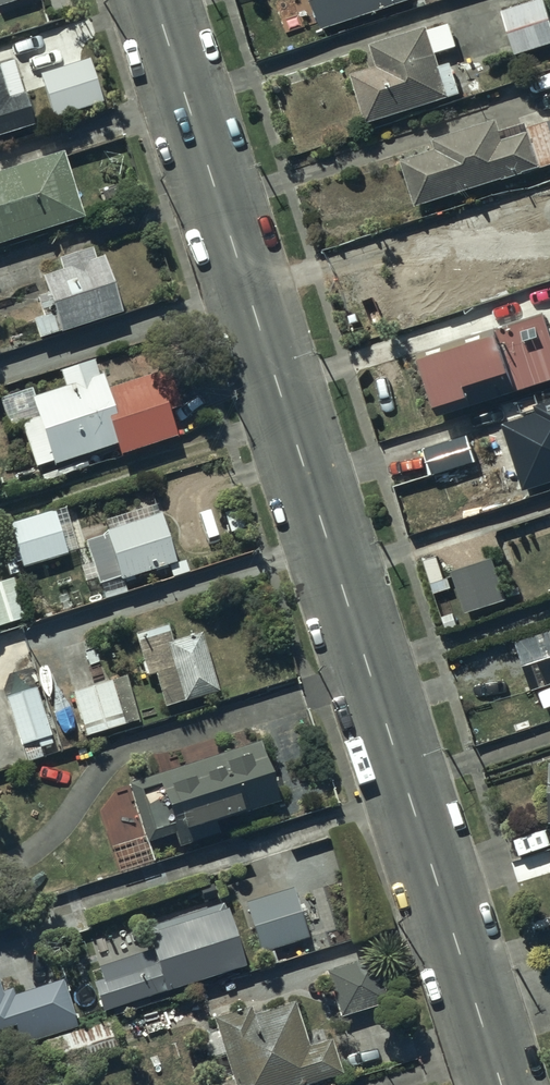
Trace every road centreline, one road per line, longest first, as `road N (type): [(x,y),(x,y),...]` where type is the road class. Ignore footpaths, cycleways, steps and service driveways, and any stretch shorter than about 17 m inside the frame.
road 1 (tertiary): [(156,0),(501,1084)]

